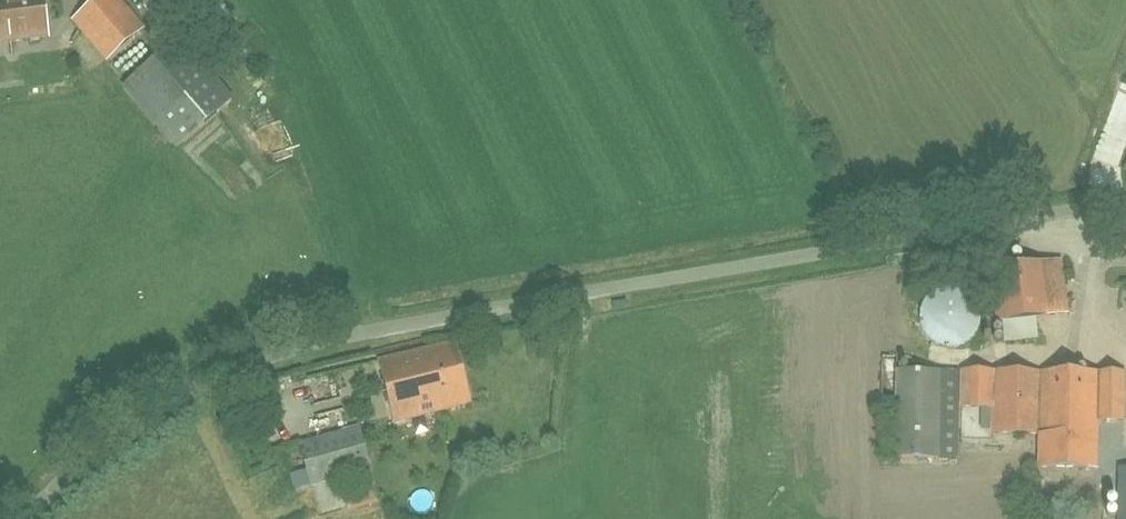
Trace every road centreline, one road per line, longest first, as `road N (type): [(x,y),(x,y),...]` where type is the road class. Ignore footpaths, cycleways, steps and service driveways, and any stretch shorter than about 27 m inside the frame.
road 1 (unclassified): [(22,518),(57,479),(125,428),(206,382),(302,345),(1125,209)]

